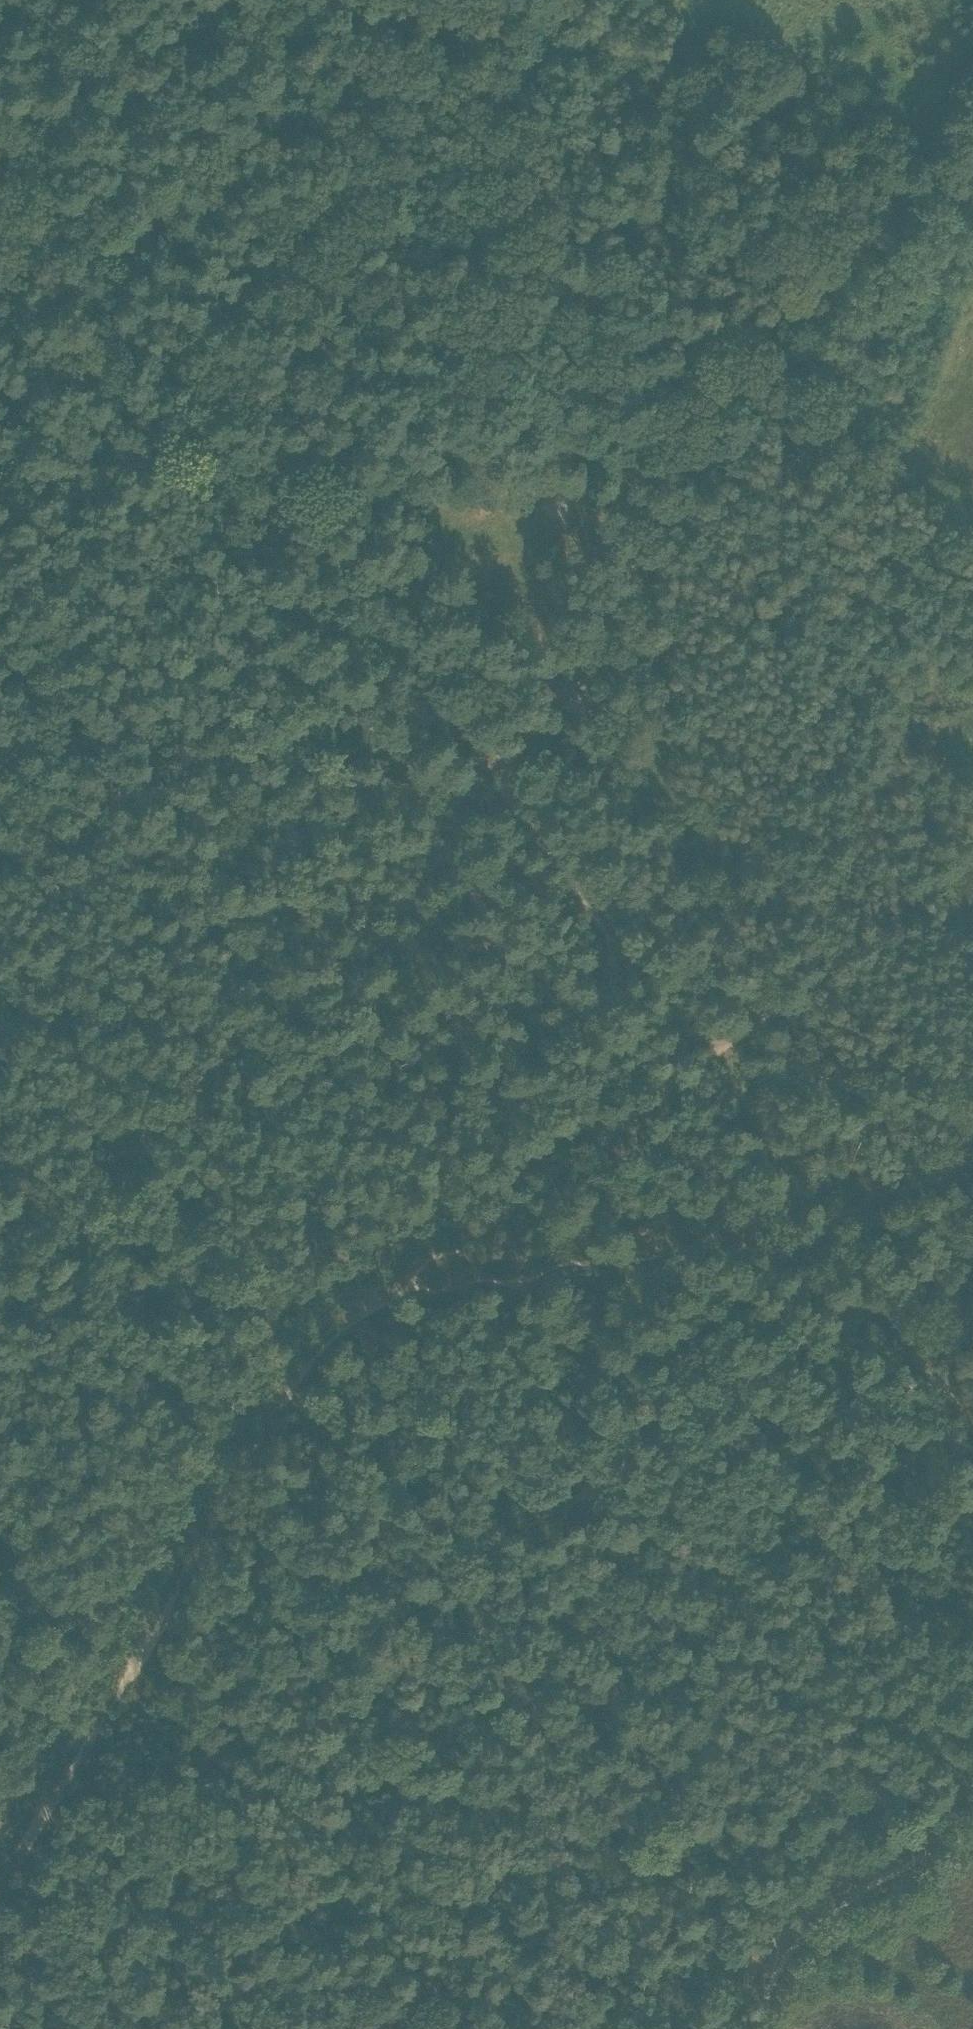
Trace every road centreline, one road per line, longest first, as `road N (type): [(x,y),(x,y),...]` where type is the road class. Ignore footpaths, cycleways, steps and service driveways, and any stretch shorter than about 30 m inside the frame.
road 1 (track): [(145,1648),(272,1415),(316,1355),(357,1317),(527,1205),(619,1122),(629,1094)]

